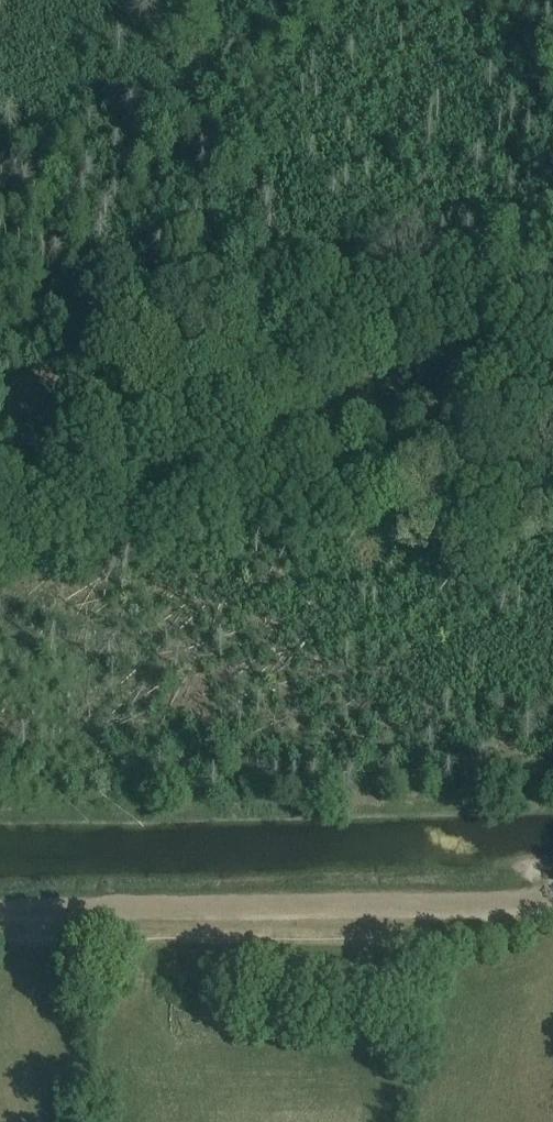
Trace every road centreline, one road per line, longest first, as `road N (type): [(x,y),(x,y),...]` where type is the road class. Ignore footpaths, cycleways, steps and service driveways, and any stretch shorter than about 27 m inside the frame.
road 1 (track): [(552,898),(0,915)]
road 2 (track): [(0,372),(552,362)]

